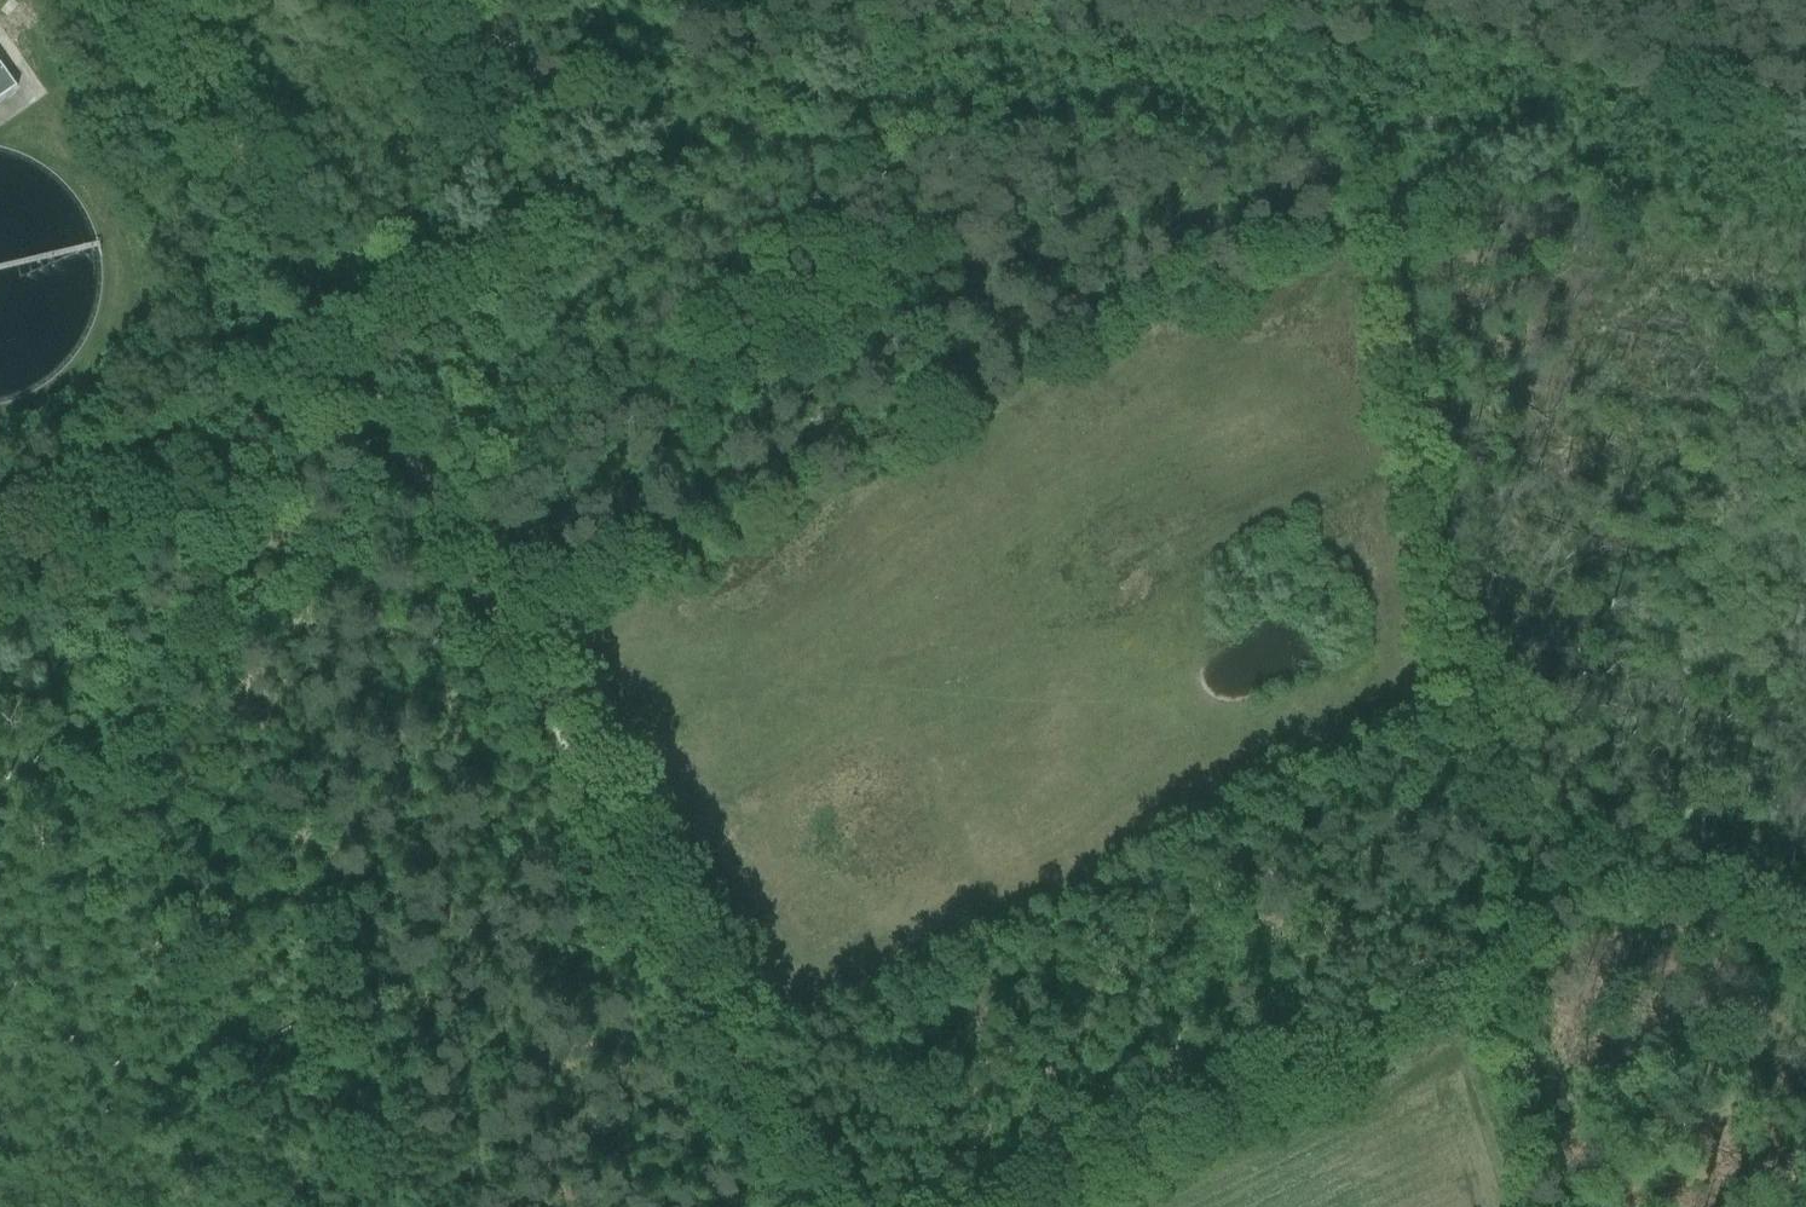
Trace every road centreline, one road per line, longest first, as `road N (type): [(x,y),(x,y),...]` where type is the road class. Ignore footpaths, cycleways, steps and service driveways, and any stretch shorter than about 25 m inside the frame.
road 1 (track): [(1397,184),(1467,692),(1500,759),(1805,1047)]
road 2 (track): [(487,602),(811,1206)]
road 3 (track): [(323,296),(253,170),(179,0)]
road 4 (track): [(357,363),(487,602)]
road 5 (track): [(0,564),(228,427)]
road 6 (track): [(228,427),(357,363)]

